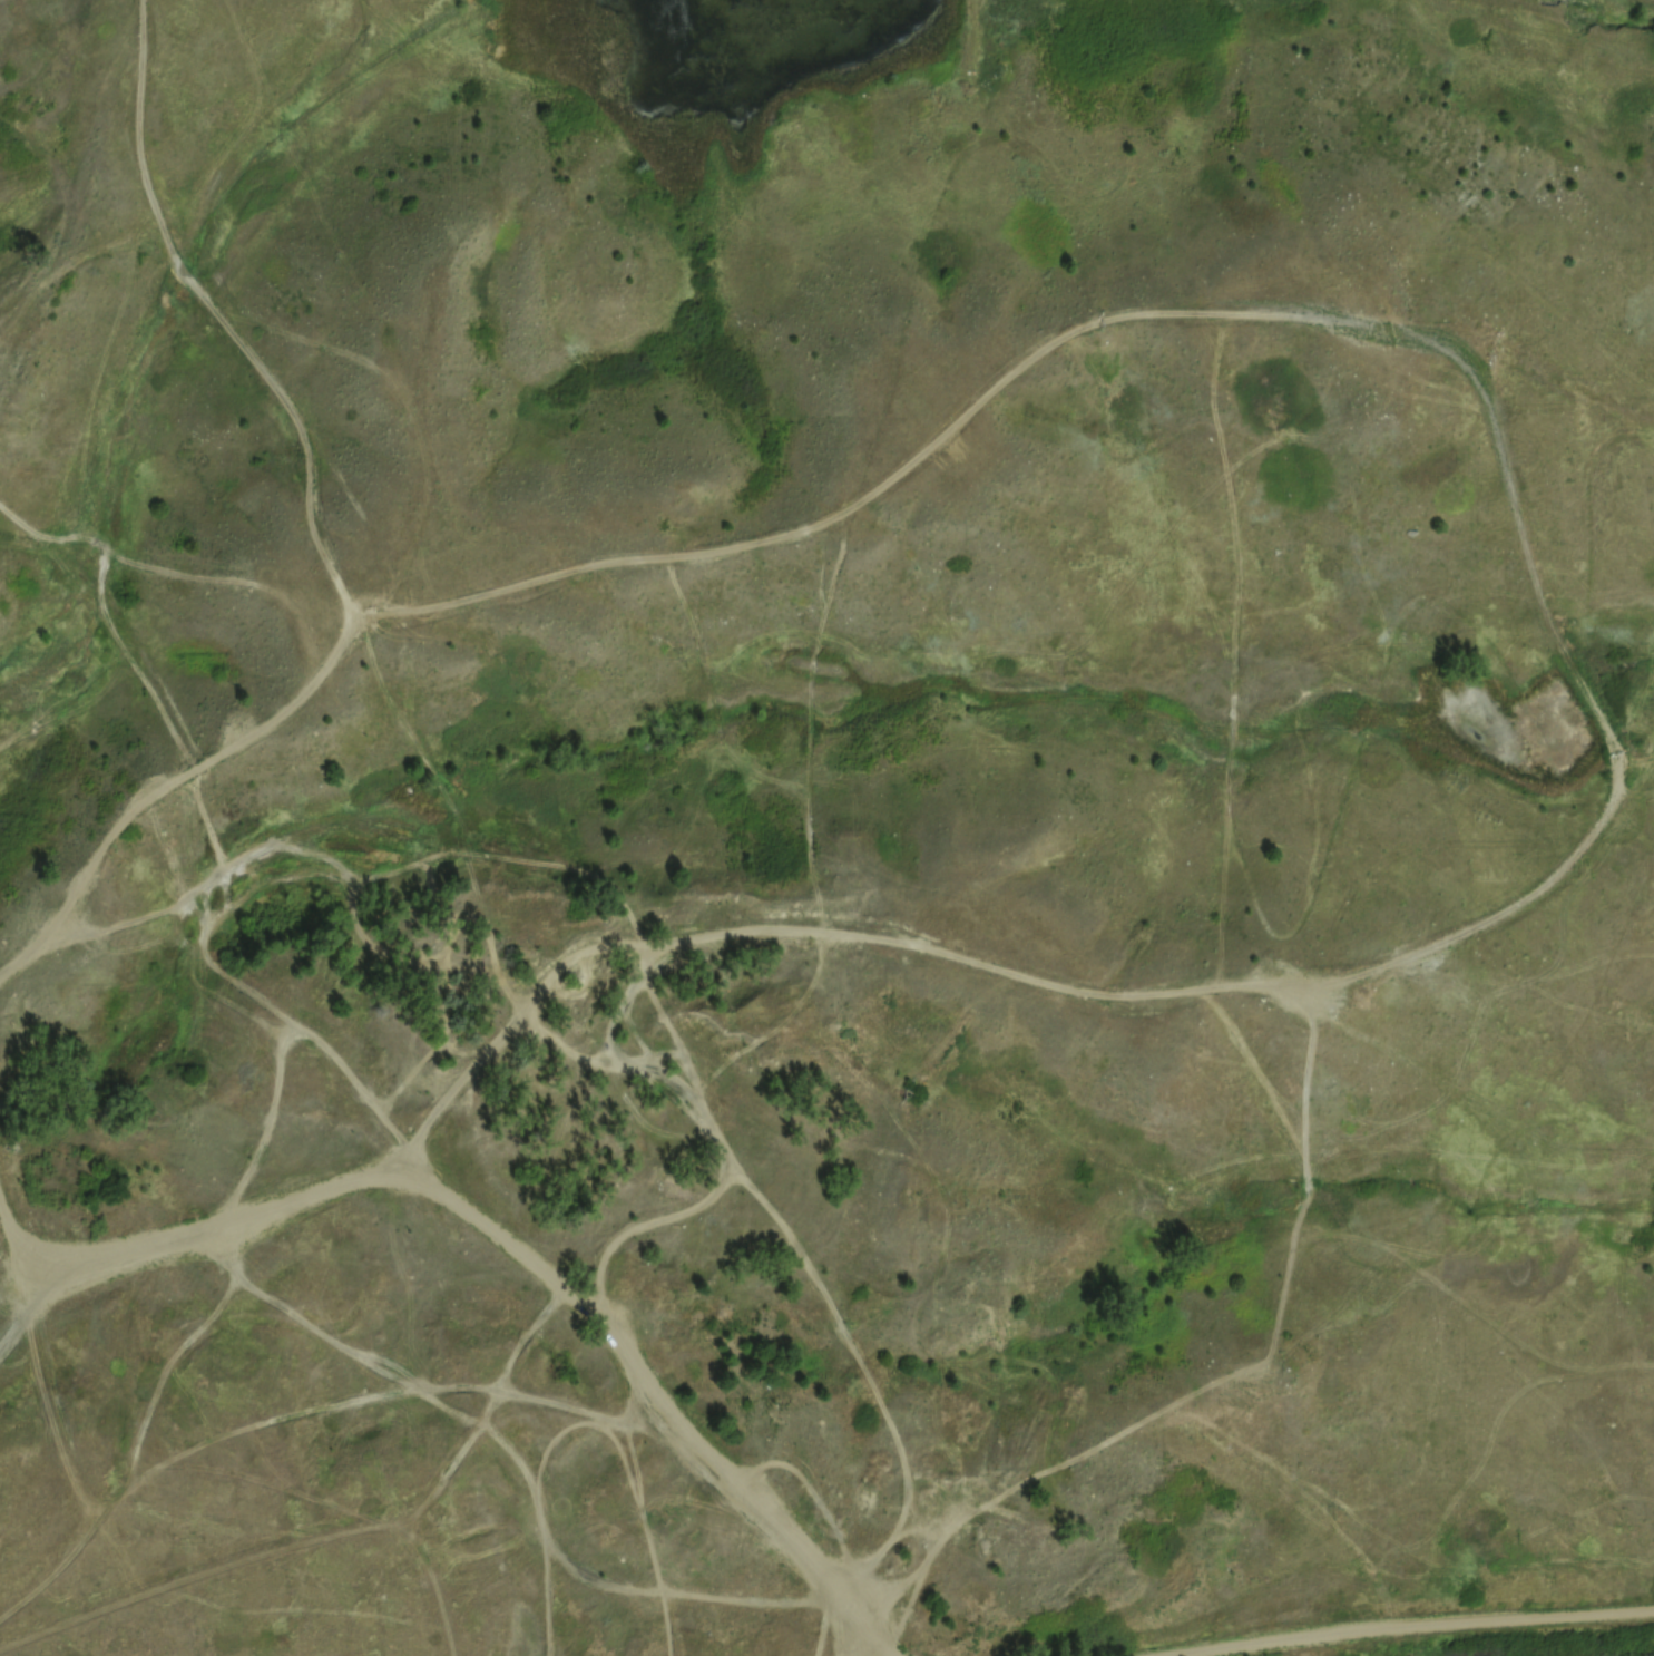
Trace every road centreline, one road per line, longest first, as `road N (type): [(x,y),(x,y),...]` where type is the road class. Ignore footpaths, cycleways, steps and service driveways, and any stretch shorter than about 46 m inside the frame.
road 1 (residential): [(1190,1655),(1283,1635),(1653,1603)]

